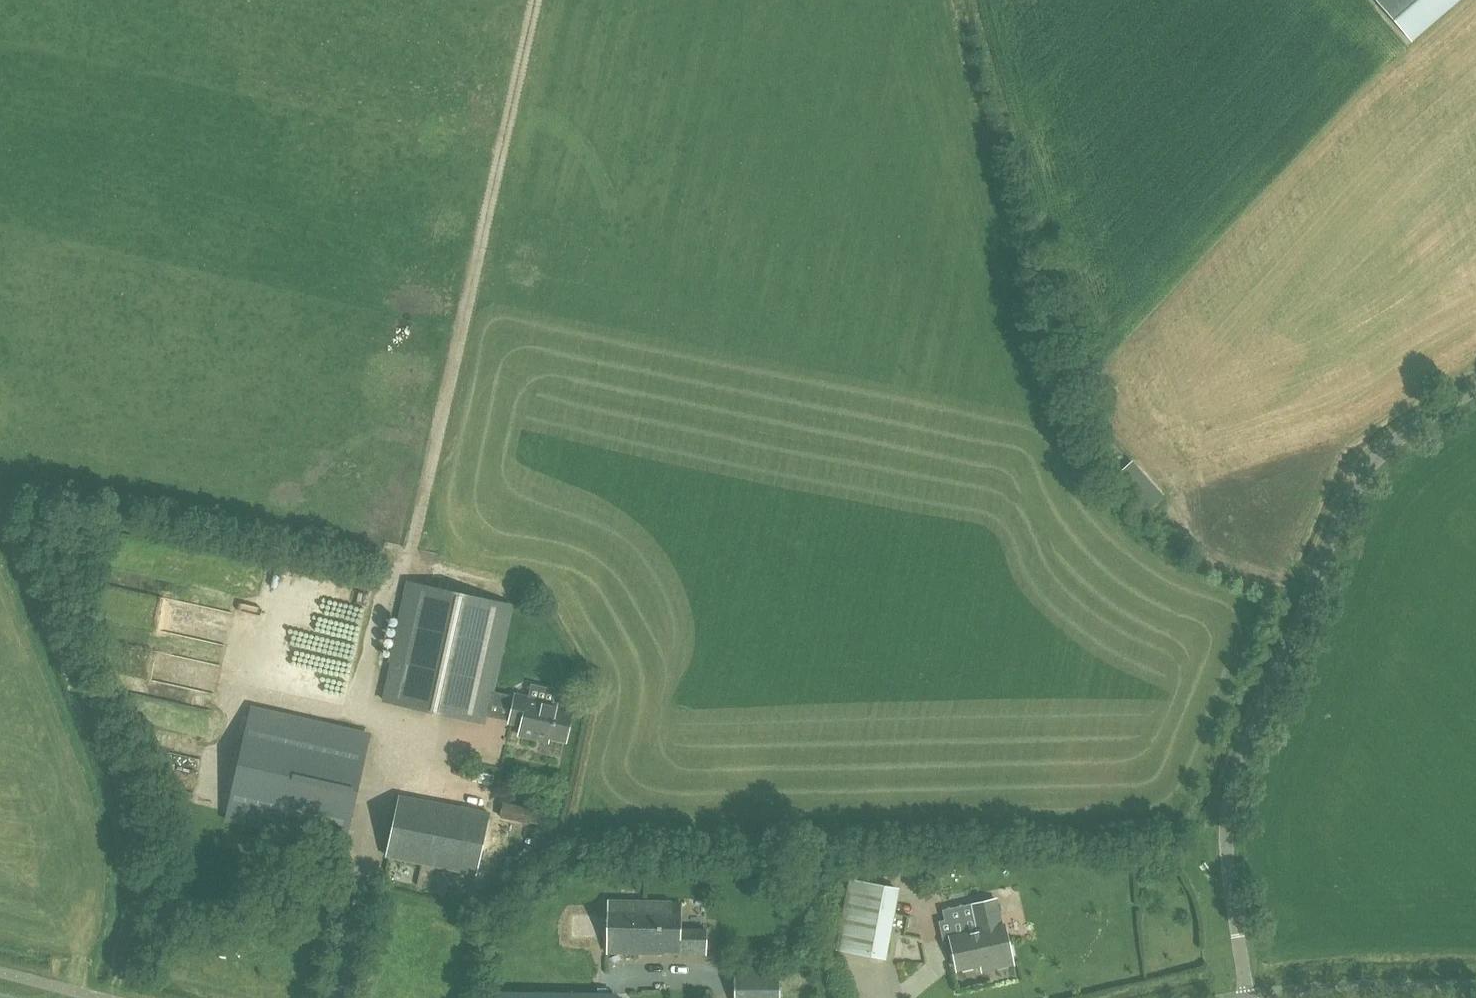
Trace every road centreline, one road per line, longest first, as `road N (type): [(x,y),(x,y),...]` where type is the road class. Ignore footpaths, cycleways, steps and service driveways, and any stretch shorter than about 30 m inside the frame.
road 1 (unclassified): [(1246,997),(1228,816),(1241,763),(1351,491),(1411,429),(1475,389)]

